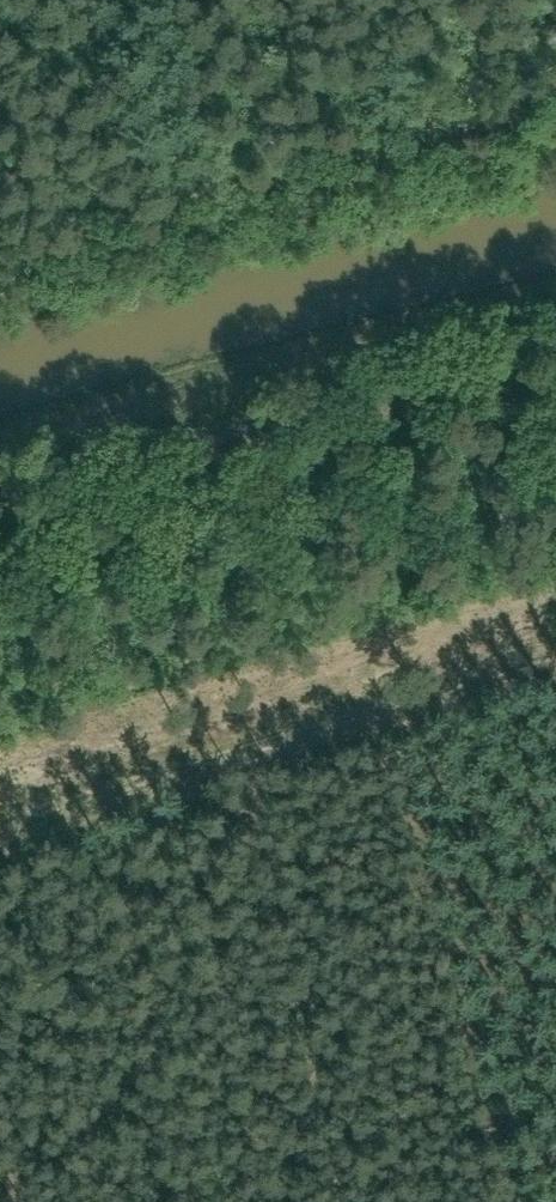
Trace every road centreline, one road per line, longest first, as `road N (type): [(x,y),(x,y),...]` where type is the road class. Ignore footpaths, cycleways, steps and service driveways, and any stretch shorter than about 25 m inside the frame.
road 1 (unclassified): [(555,341),(0,487)]

